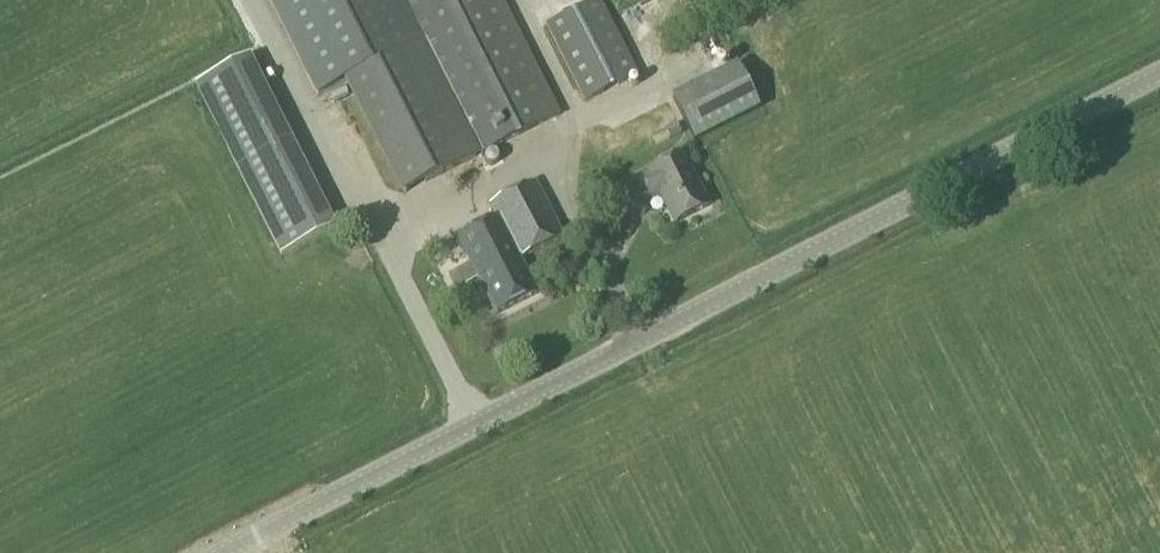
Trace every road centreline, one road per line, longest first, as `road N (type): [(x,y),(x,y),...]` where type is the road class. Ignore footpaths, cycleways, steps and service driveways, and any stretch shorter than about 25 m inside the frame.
road 1 (tertiary): [(222,552),(1159,75)]

